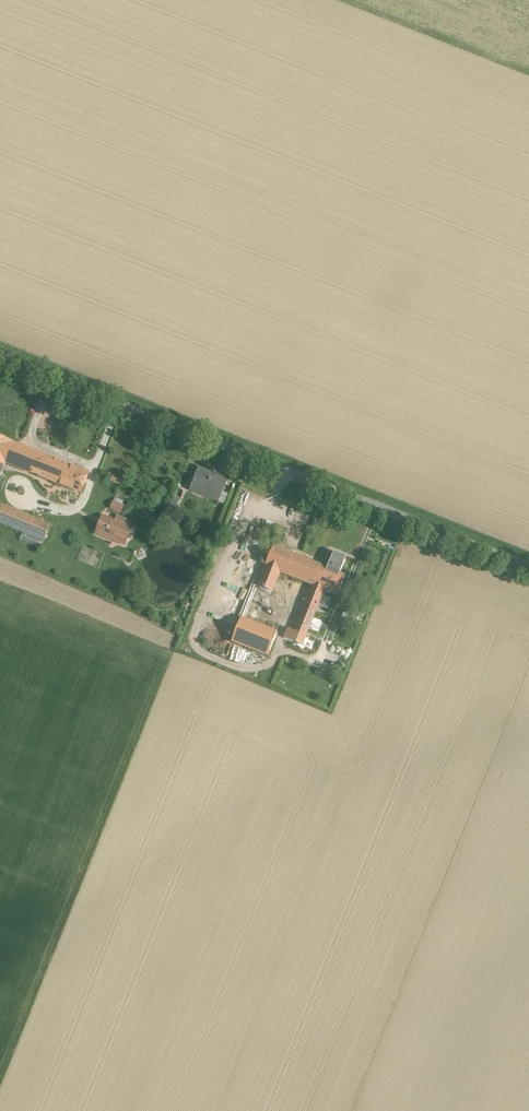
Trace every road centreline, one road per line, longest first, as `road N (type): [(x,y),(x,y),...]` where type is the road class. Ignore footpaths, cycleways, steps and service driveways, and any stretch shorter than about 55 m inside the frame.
road 1 (unclassified): [(528,564),(0,356)]

